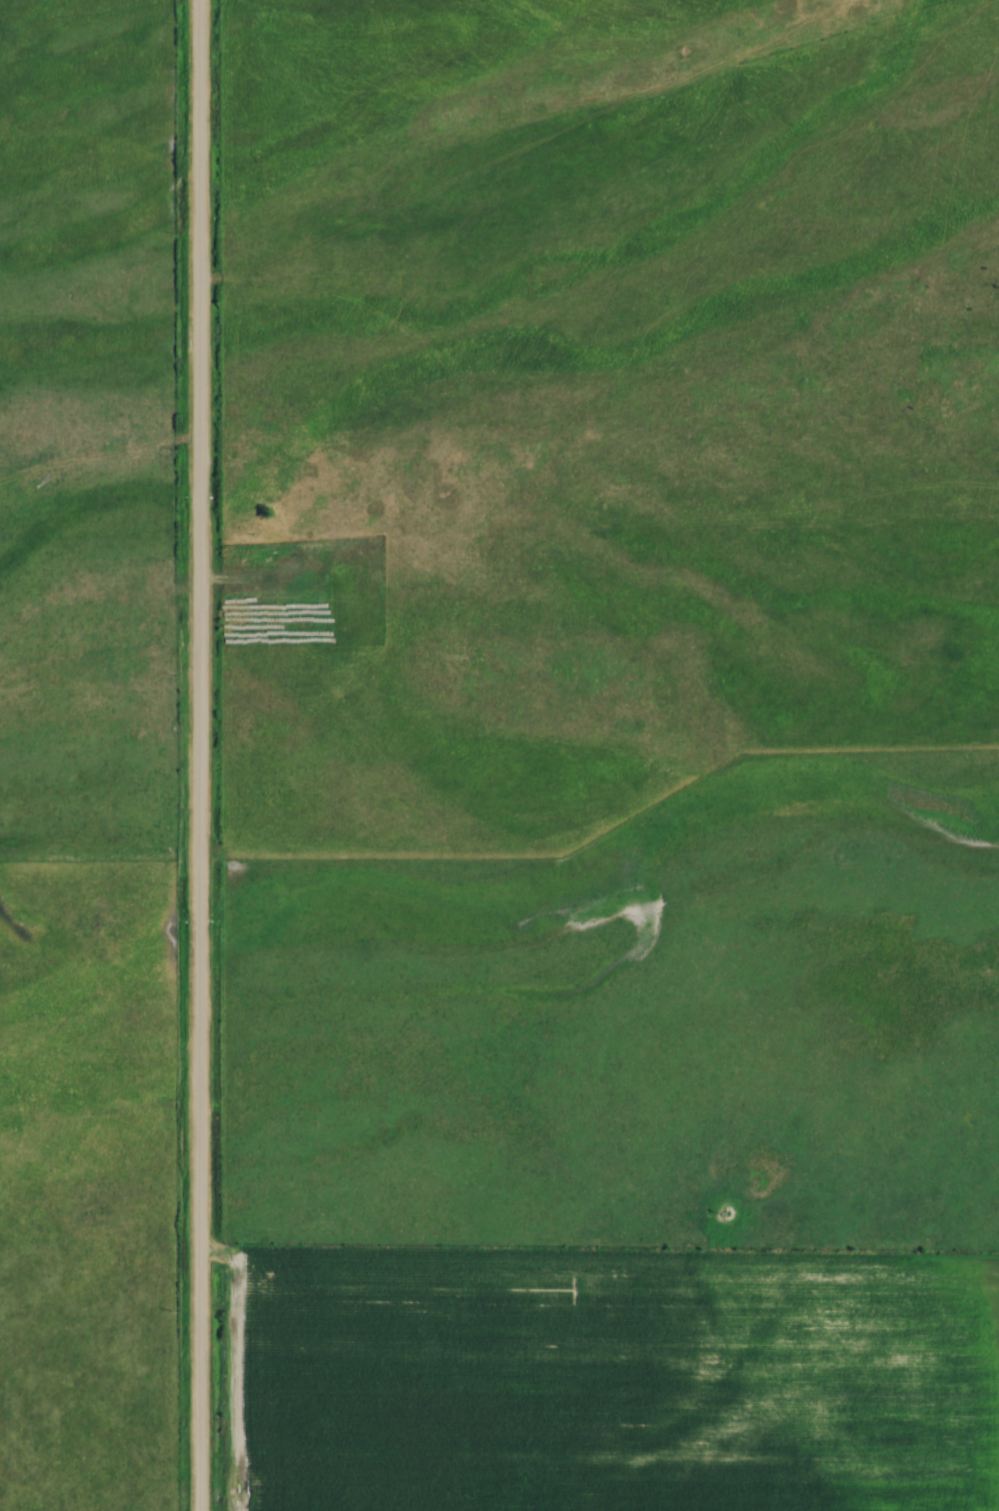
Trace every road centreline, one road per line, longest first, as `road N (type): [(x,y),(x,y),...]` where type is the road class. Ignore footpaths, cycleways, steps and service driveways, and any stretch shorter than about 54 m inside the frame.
road 1 (residential): [(195,0),(197,1510)]

